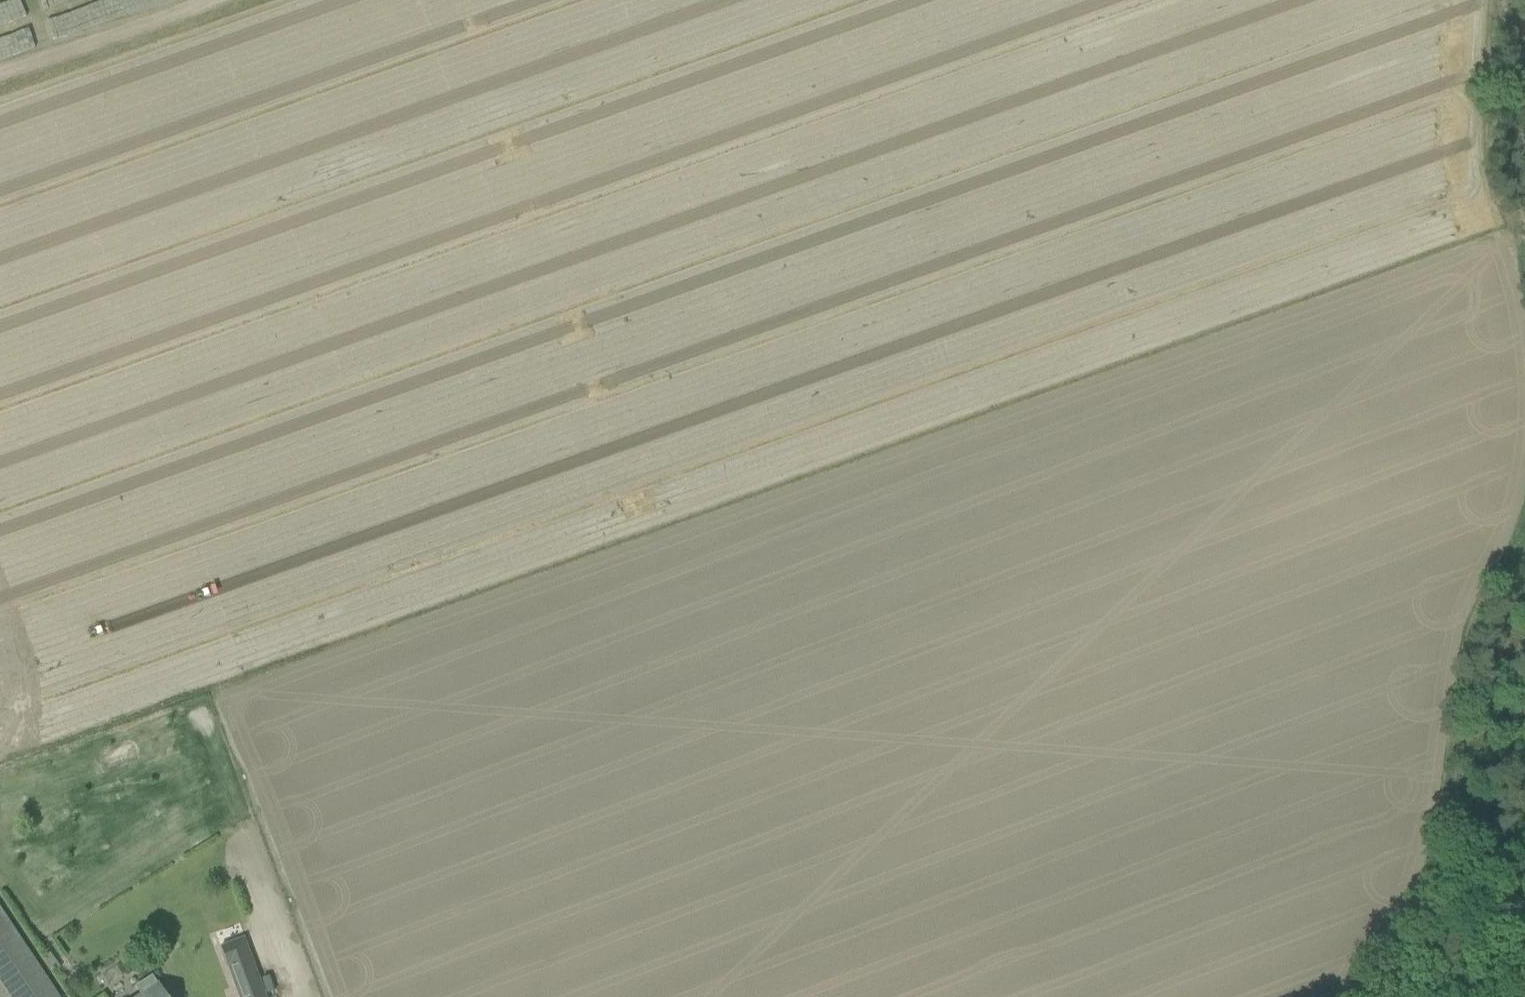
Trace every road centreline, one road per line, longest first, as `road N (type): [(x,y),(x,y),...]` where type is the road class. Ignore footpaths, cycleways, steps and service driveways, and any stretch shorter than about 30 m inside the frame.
road 1 (track): [(1344,996),(1418,905),(1446,721),(1468,618),(1481,600)]
road 2 (track): [(1524,357),(1465,120),(1466,0)]
road 3 (track): [(216,0),(0,79)]
road 4 (track): [(1481,600),(1524,449)]

